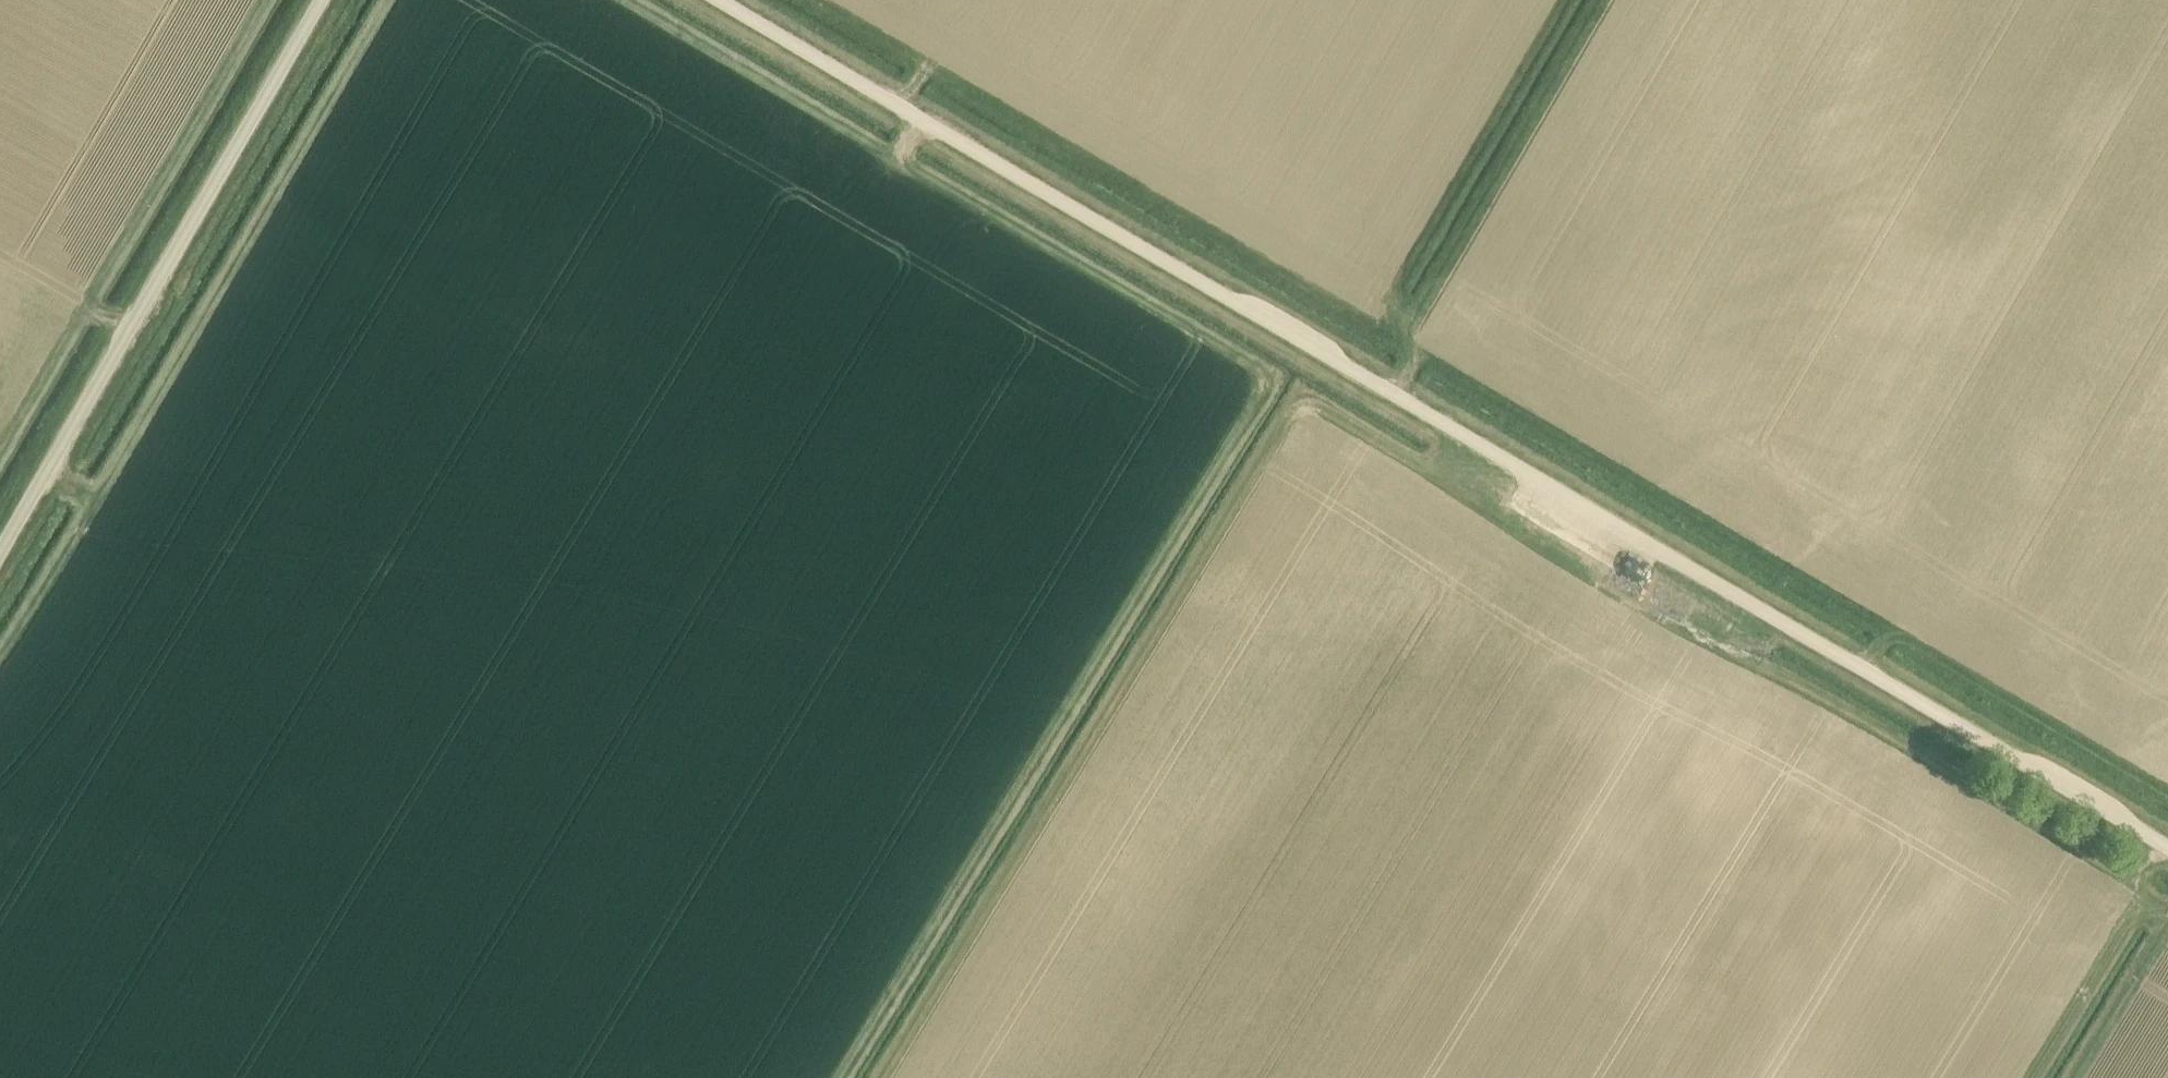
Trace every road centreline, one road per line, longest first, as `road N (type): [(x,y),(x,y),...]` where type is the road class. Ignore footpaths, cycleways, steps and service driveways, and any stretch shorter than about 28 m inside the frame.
road 1 (unclassified): [(2167,857),(716,0)]
road 2 (unclassified): [(0,564),(329,0)]

